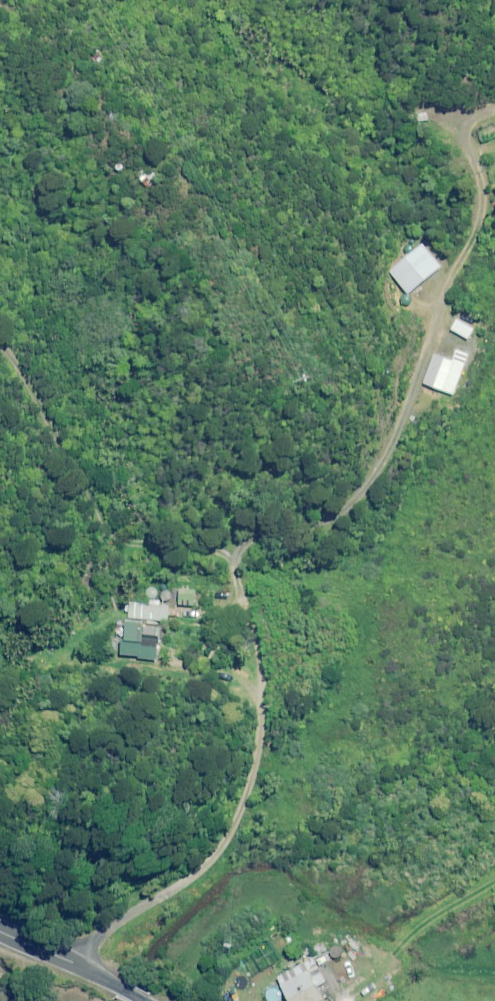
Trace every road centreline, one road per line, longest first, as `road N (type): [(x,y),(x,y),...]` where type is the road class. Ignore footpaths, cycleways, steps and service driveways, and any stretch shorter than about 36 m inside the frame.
road 1 (track): [(76,965),(110,927),(201,873),(243,811),(269,685),(264,642),(245,597),(246,565),(281,537),(350,507),(383,469),(480,220),(469,133),(494,112)]
road 2 (track): [(157,163),(265,235),(347,325),(381,387),(383,469)]
road 3 (track): [(257,552),(215,549),(158,528),(109,488),(0,337)]
road 4 (tertiary): [(144,1000),(0,921)]

